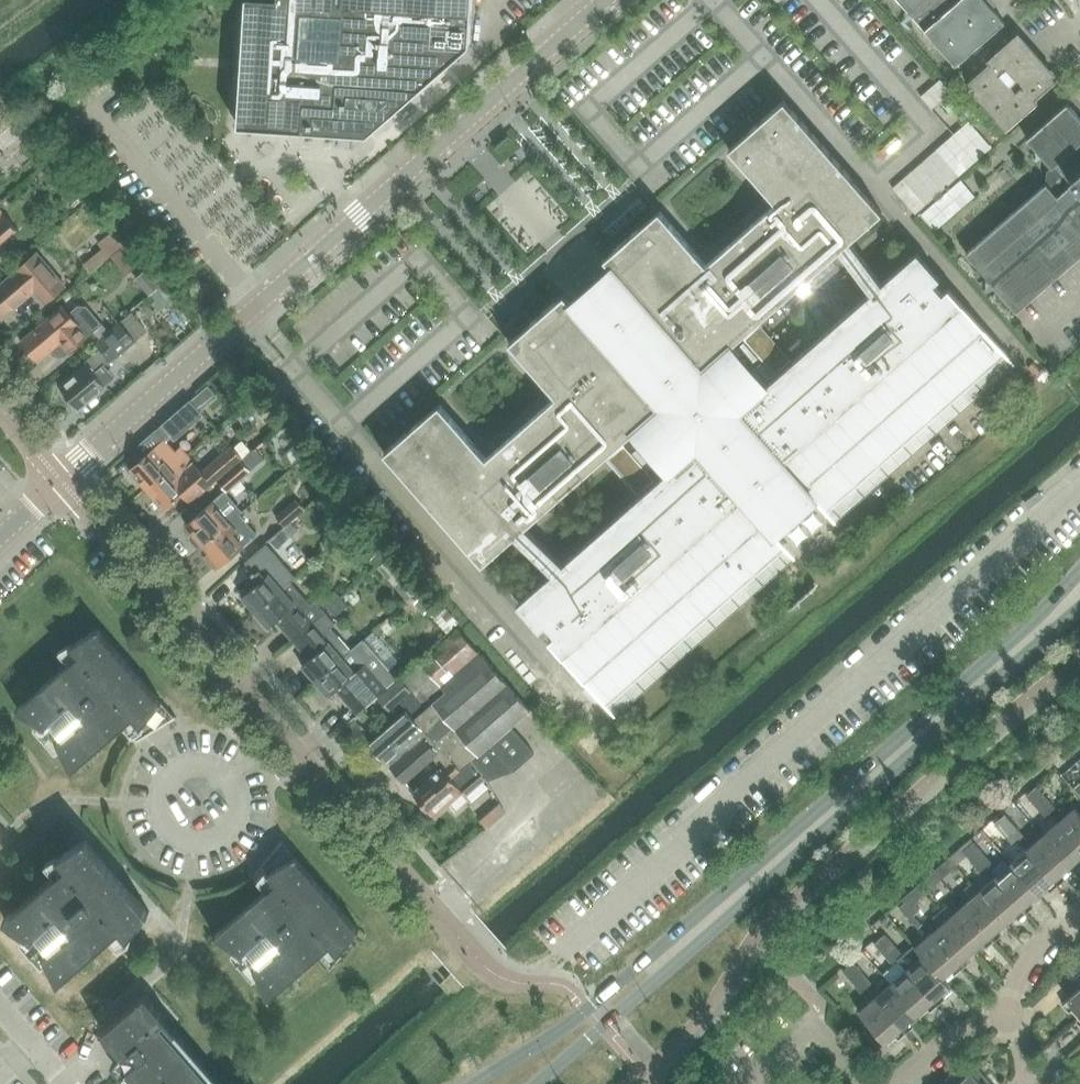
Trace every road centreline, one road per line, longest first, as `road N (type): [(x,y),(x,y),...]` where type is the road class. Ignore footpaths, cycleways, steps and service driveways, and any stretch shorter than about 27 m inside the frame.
road 1 (secondary): [(1079,569),(614,988),(478,1083)]
road 2 (residential): [(60,480),(606,0)]
road 3 (secondary): [(537,1083),(731,921),(1079,605)]
road 4 (residential): [(278,733),(60,480)]
road 5 (residential): [(439,916),(278,733)]
road 6 (residential): [(230,783),(194,767),(160,792),(168,833),(200,847)]
road 7 (residential): [(1079,914),(1018,974),(1016,1036)]

